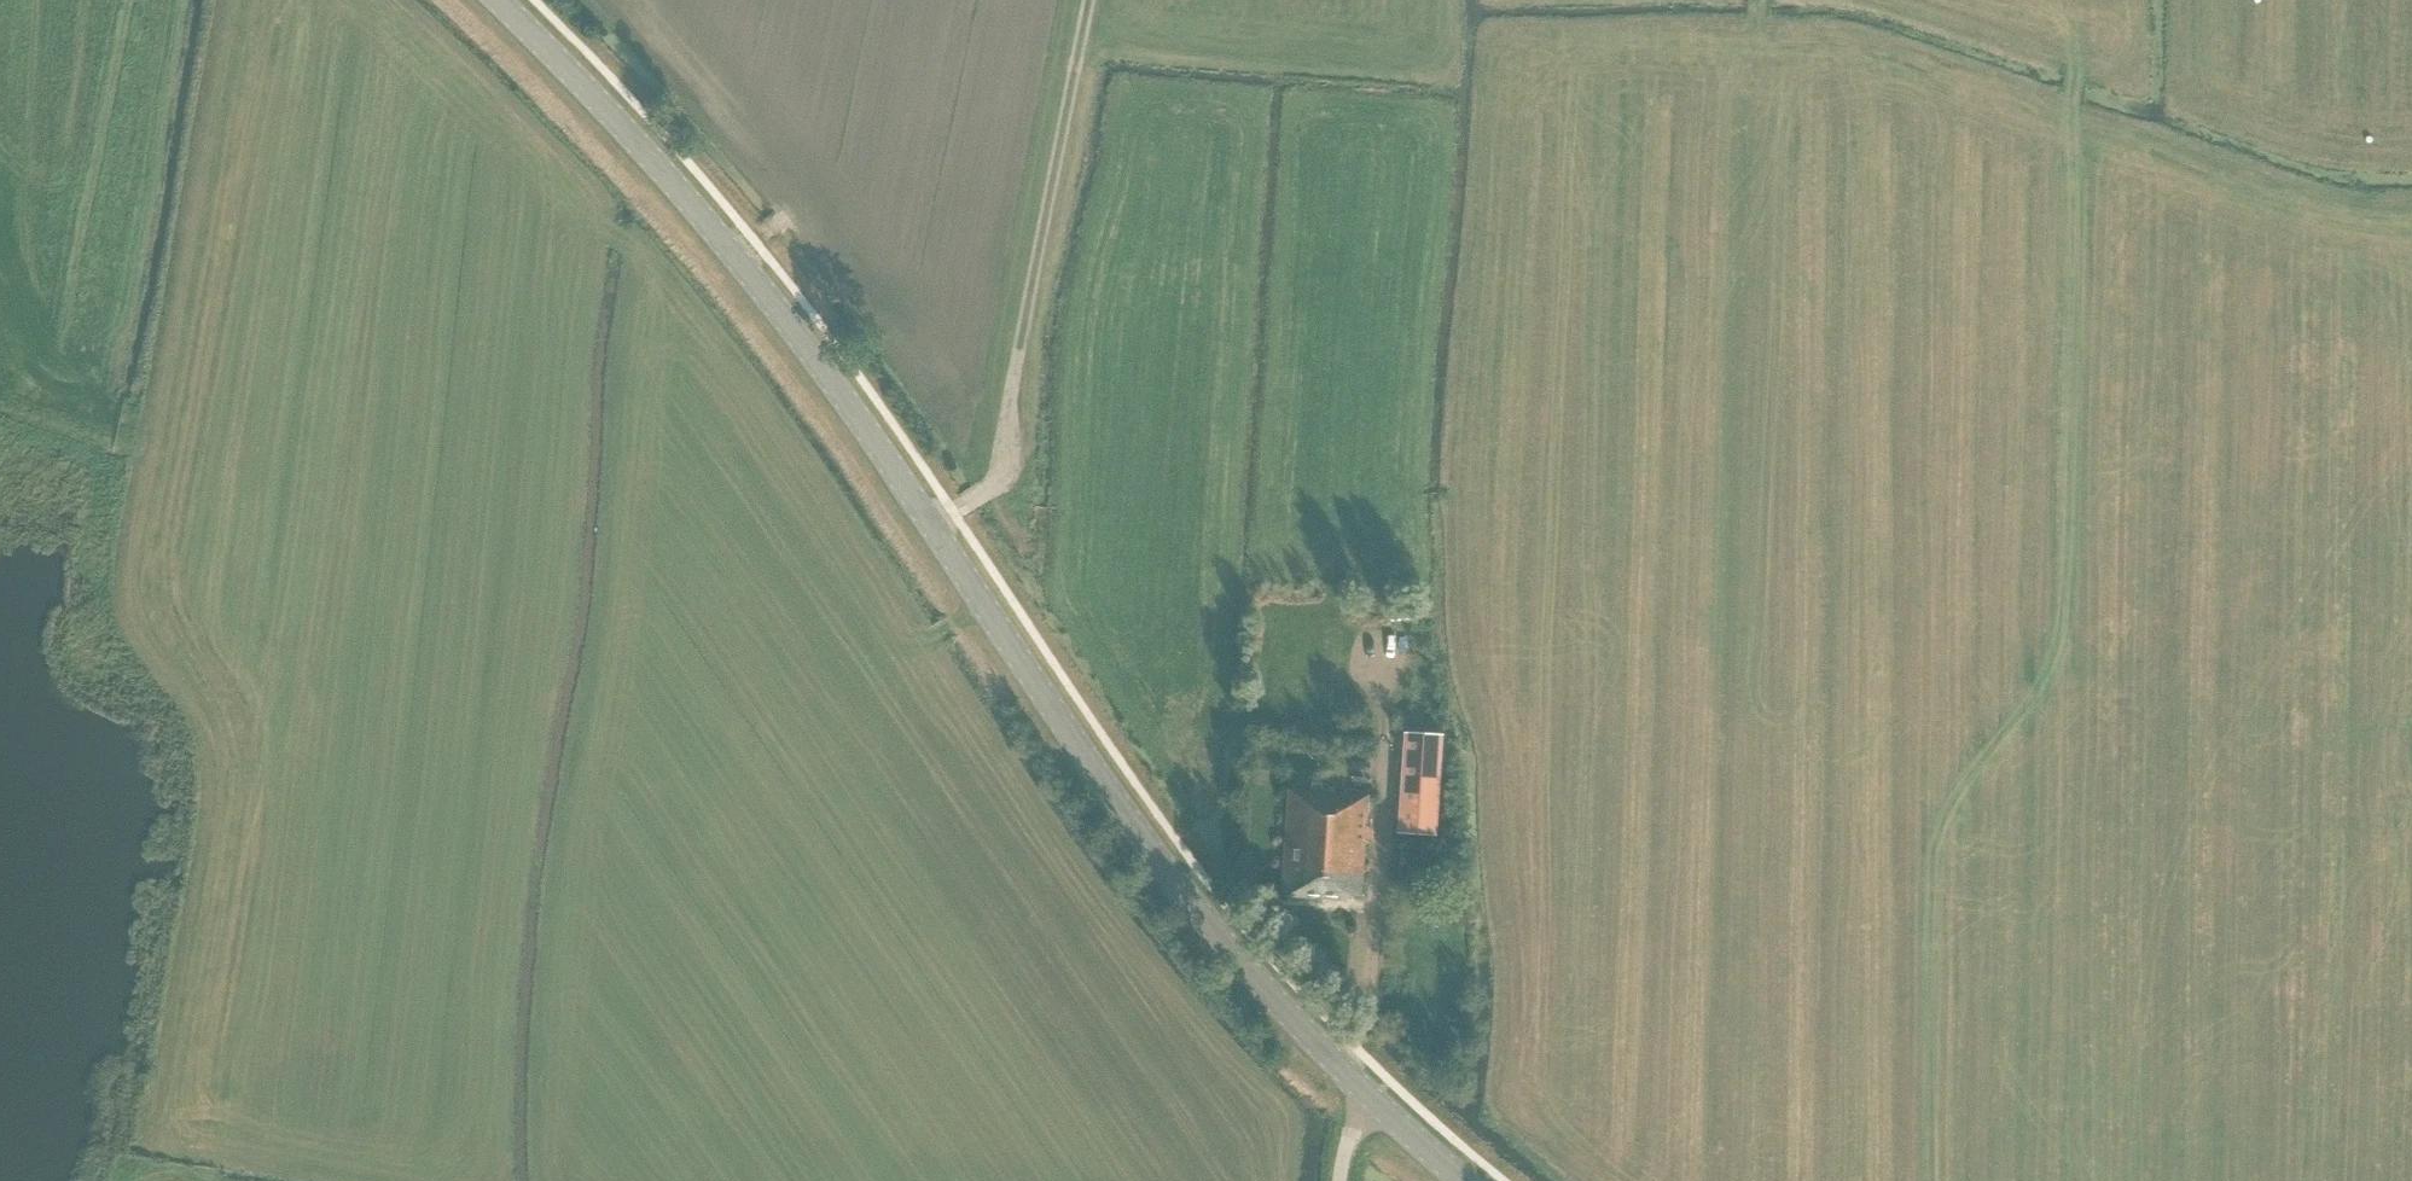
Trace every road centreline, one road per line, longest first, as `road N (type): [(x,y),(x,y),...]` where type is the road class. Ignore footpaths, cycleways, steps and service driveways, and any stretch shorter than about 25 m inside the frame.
road 1 (tertiary): [(1464,1180),(1375,1102),(1197,910),(788,323),(637,143),(498,0)]
road 2 (track): [(928,522),(999,477),(1093,0)]

